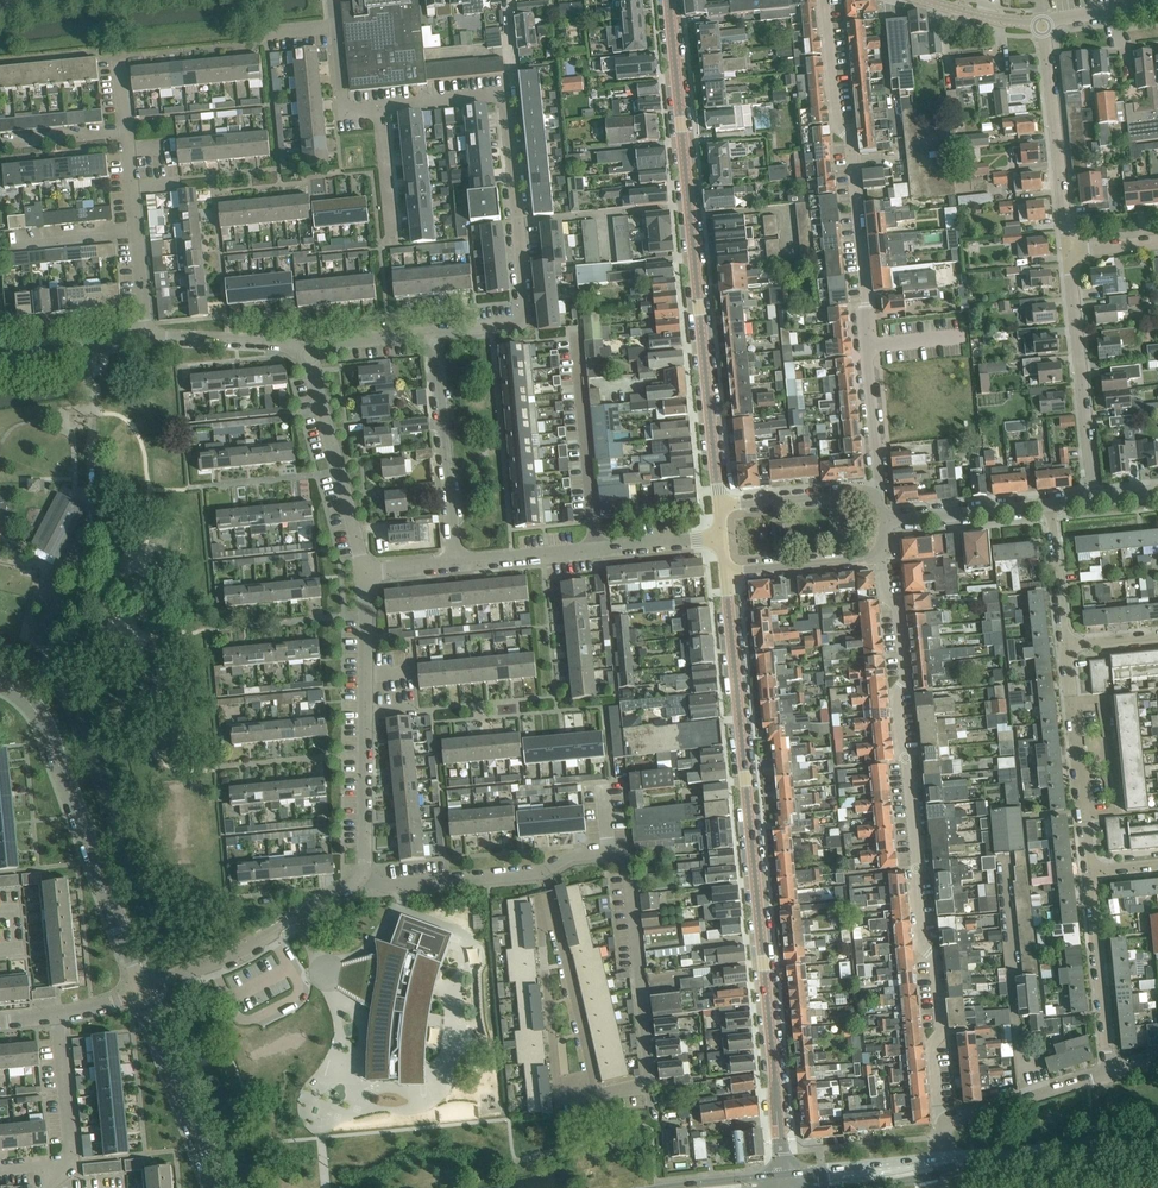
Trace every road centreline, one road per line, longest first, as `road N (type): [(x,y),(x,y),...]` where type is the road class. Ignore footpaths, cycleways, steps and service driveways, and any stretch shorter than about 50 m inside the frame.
road 1 (residential): [(784,1185),(725,572)]
road 2 (residential): [(947,1122),(931,1046),(942,1032),(934,956),(923,947),(895,693),(906,678),(899,608),(886,597),(877,555)]
road 3 (residential): [(719,506),(669,0)]
road 4 (residential): [(869,494),(878,480),(867,300),(850,139),(837,127),(824,0)]
road 5 (residential): [(379,108),(502,97),(523,319)]
road 6 (residential): [(142,991),(43,722),(0,682)]
road 7 (residential): [(362,877),(363,573)]
road 8 (residential): [(597,1094),(651,1088),(628,863),(609,851)]
road 9 (residential): [(455,564),(722,537)]
road 10 (residential): [(362,877),(392,885),(539,872),(574,854),(609,851)]
road 11 (residential): [(1094,499),(1068,251)]
road 12 (residential): [(142,991),(235,955),(362,877)]
road 13 (residential): [(455,564),(432,332)]
road 14 (residential): [(1068,251),(1043,21)]
road 15 (residential): [(1065,646),(1088,872)]
road 16 (residential): [(363,573),(310,354)]
road 17 (tertiary): [(944,1166),(1157,1143)]
road 18 (residential): [(215,1187),(142,991)]
road 19 (residential): [(1088,872),(1109,1074)]
road 20 (residential): [(557,923),(597,1094)]
road 21 (residential): [(540,926),(558,1098)]
road 22 (residential): [(1050,504),(880,522)]
road 23 (residential): [(947,1122),(1109,1074)]
road 24 (residential): [(310,354),(281,344),(146,338)]
road 25 (tertiary): [(784,1185),(944,1166)]
road 26 (residential): [(725,572),(877,555)]
road 27 (residential): [(869,494),(719,506)]
road 28 (residential): [(60,1162),(71,1150),(57,1017)]
road 29 (residential): [(146,338),(0,361)]
road 30 (residential): [(1050,504),(1065,646)]
road 31 (residential): [(379,108),(347,108),(343,99),(333,0)]
road 32 (residential): [(393,246),(379,108)]
road 33 (residential): [(0,140),(126,129)]
road 34 (residential): [(11,239),(136,228)]
road 35 (residential): [(310,354),(355,340),(432,332)]

